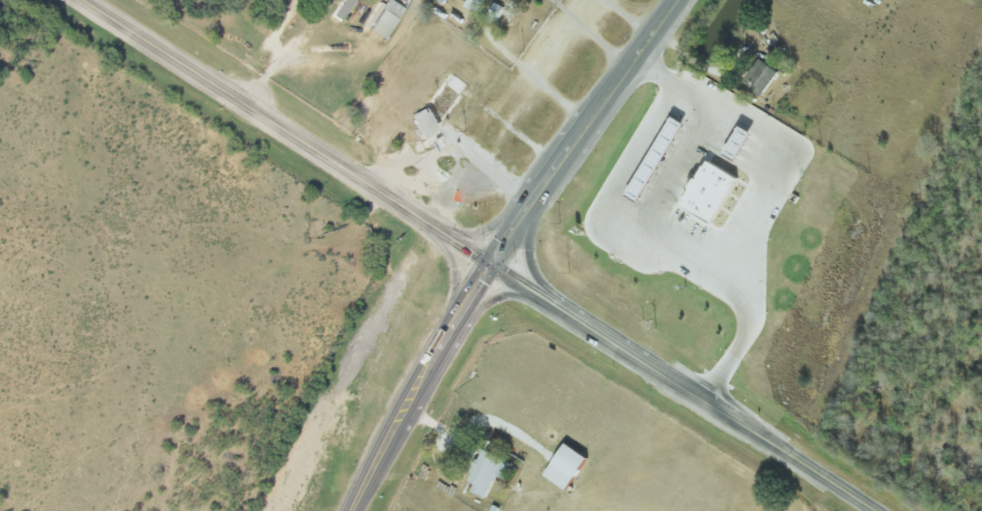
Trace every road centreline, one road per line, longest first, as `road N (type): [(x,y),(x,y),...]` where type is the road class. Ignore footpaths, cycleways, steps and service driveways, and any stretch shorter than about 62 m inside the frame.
road 1 (trunk): [(677,0),(490,264),(408,397),(351,510)]
road 2 (secondary): [(80,0),(490,264)]
road 3 (secondary): [(490,264),(871,510)]

